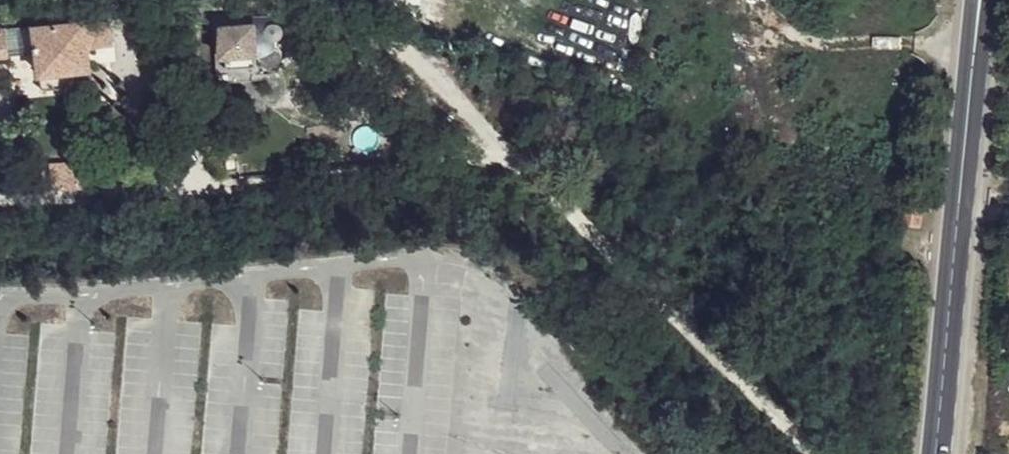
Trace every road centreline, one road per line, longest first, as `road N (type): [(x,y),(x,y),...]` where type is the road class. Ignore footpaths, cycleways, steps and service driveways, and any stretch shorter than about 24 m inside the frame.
road 1 (secondary): [(929,453),(971,63)]

